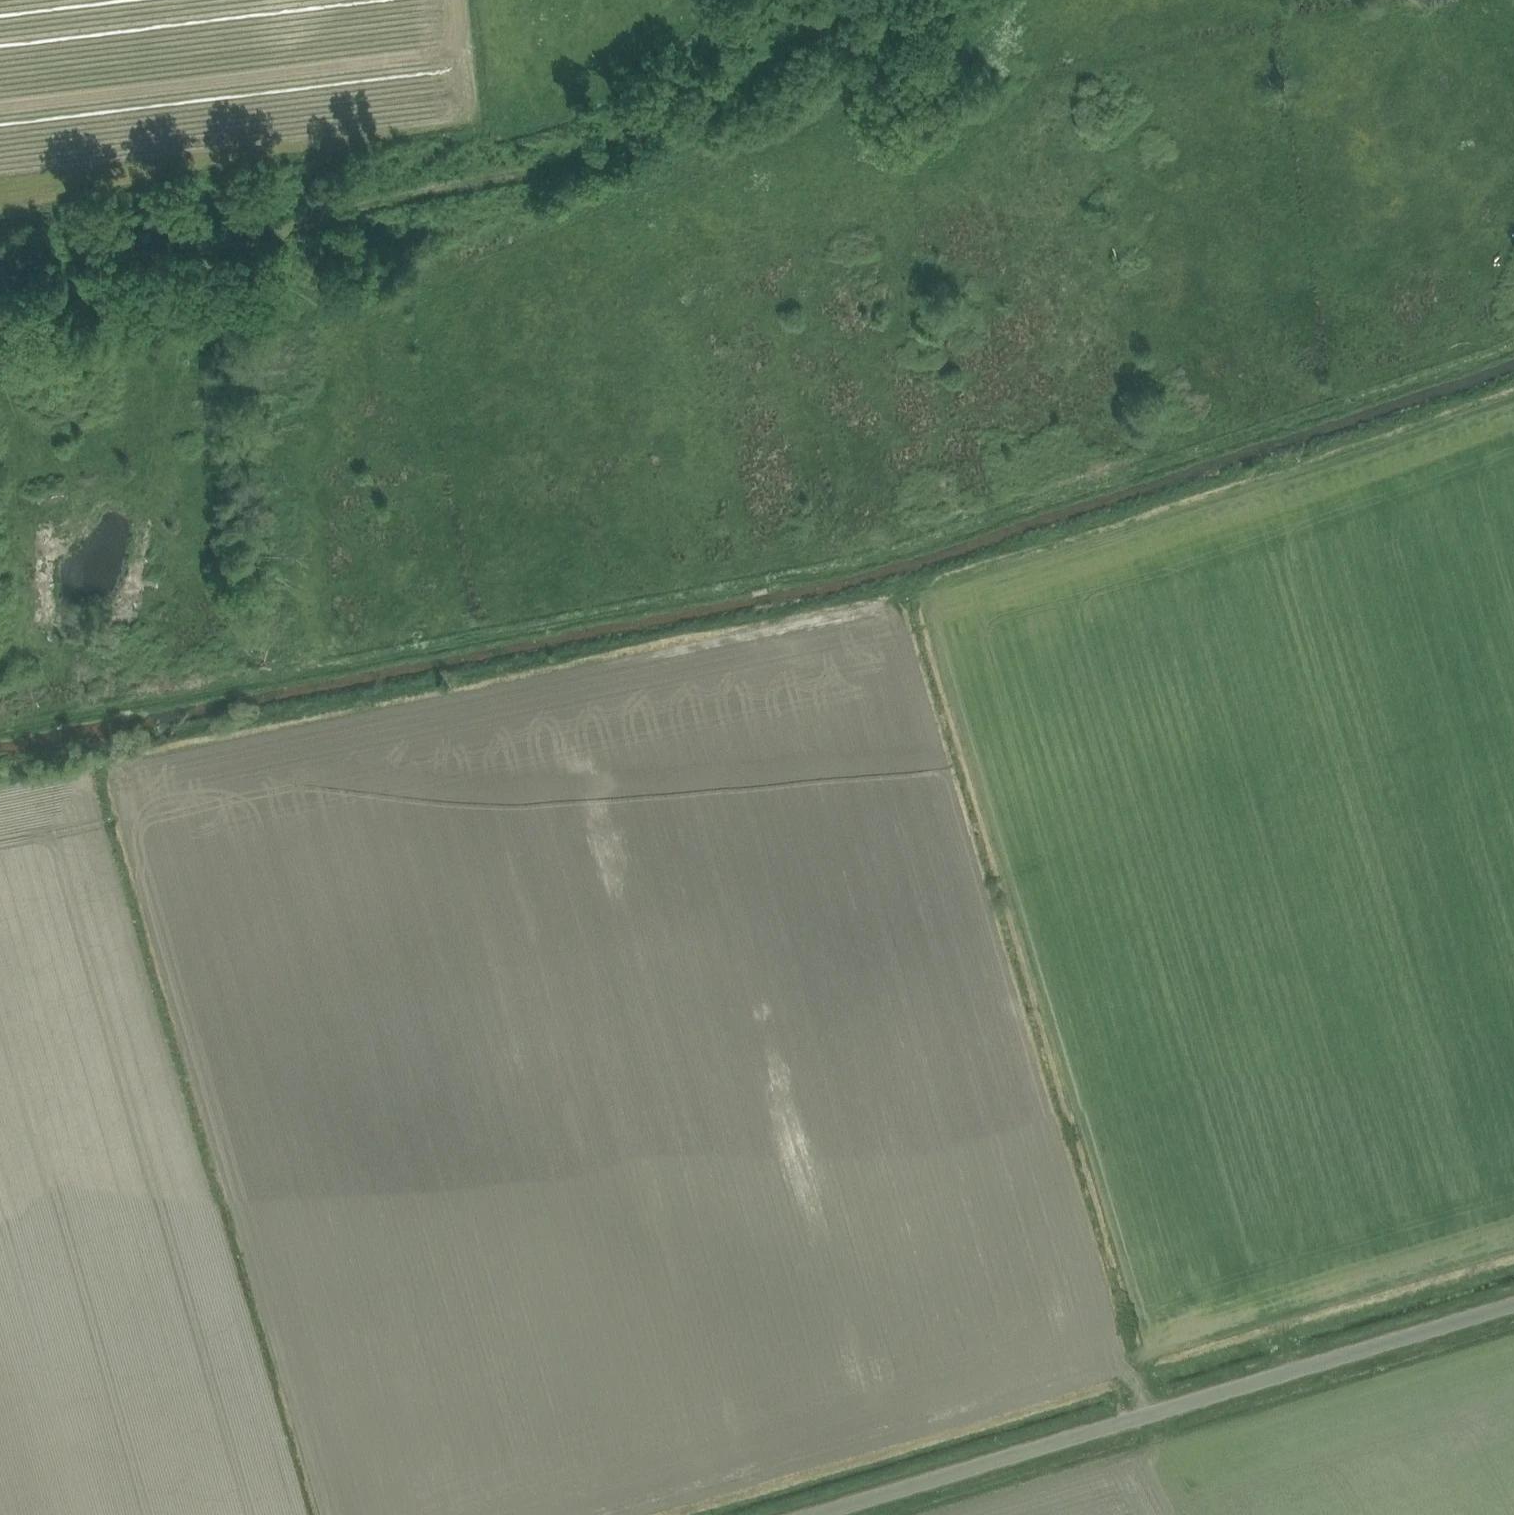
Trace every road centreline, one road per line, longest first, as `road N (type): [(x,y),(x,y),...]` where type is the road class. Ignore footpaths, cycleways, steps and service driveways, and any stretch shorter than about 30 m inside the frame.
road 1 (track): [(0,261),(478,182),(541,160),(583,141),(750,0)]
road 2 (unclassified): [(790,1514),(1513,1310)]

